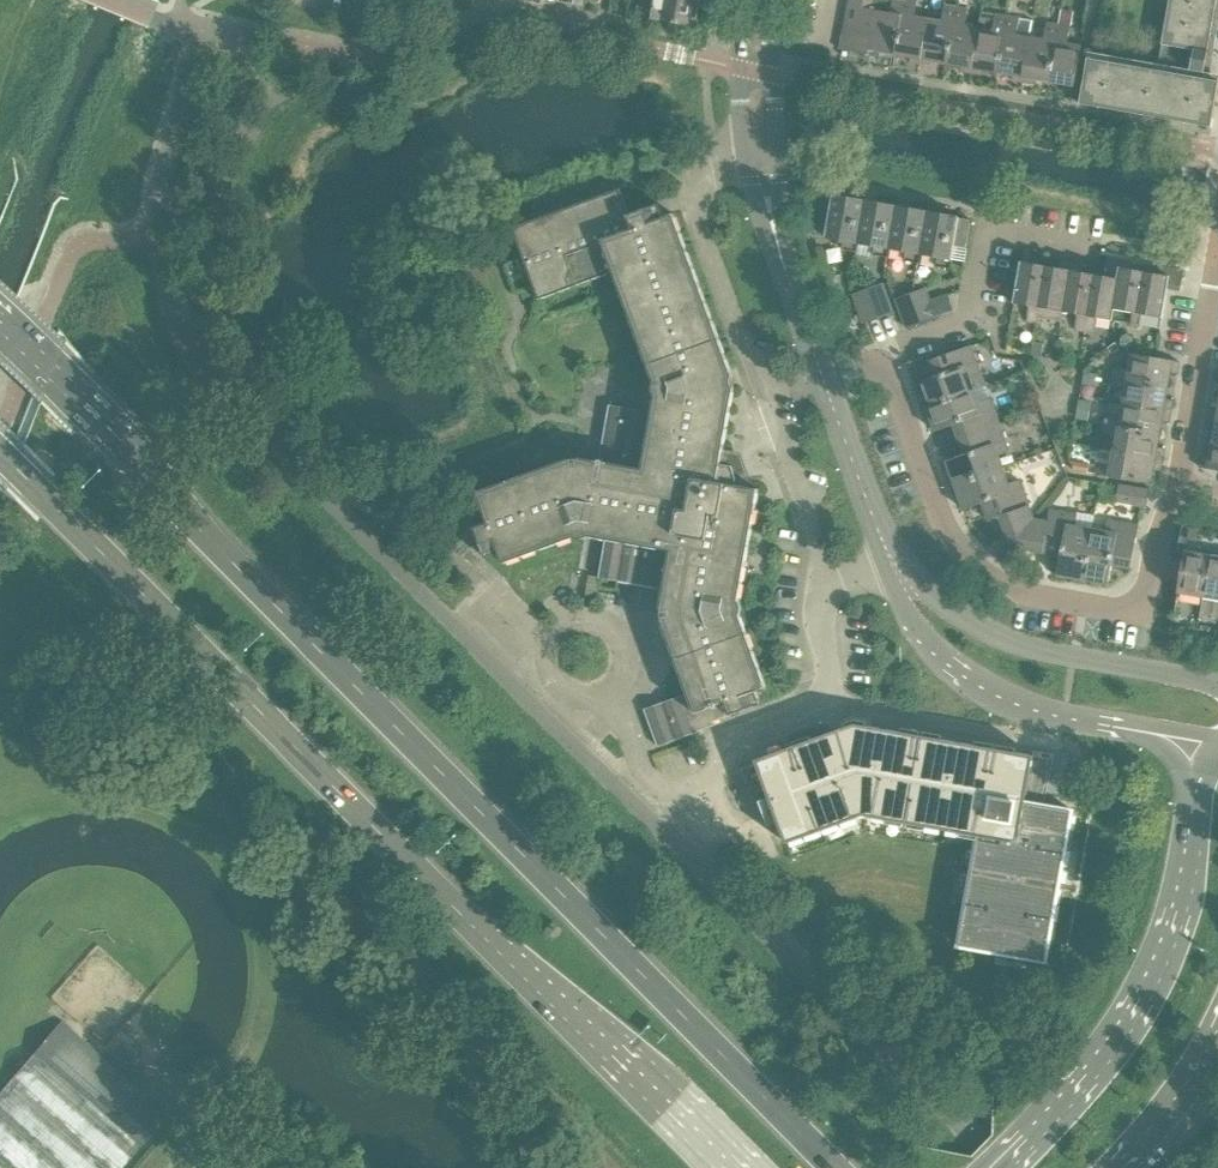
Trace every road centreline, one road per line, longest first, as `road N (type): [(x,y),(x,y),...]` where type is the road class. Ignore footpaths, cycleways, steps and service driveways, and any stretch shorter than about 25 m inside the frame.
road 1 (primary): [(834,1167),(0,329)]
road 2 (primary): [(0,451),(713,1167)]
road 3 (tertiary): [(1217,751),(1176,916),(1149,987),(1100,1060),(1003,1167)]
road 4 (residential): [(1143,608),(1010,591),(947,536),(882,363)]
road 5 (tertiary): [(896,566),(915,614),(946,657),(982,685),(1024,707),(1217,743)]
road 6 (tertiary): [(821,382),(764,179),(758,0)]
road 7 (tertiary): [(1217,681),(1013,640),(896,566)]
road 8 (residential): [(882,363),(958,324),(996,255),(1006,216),(1104,236)]
road 9 (residential): [(1174,490),(1217,272)]
road 10 (tertiary): [(896,566),(821,382)]
road 11 (tertiary): [(1123,1167),(1200,1080),(1217,1036)]
road 12 (residential): [(1143,608),(1174,490)]

